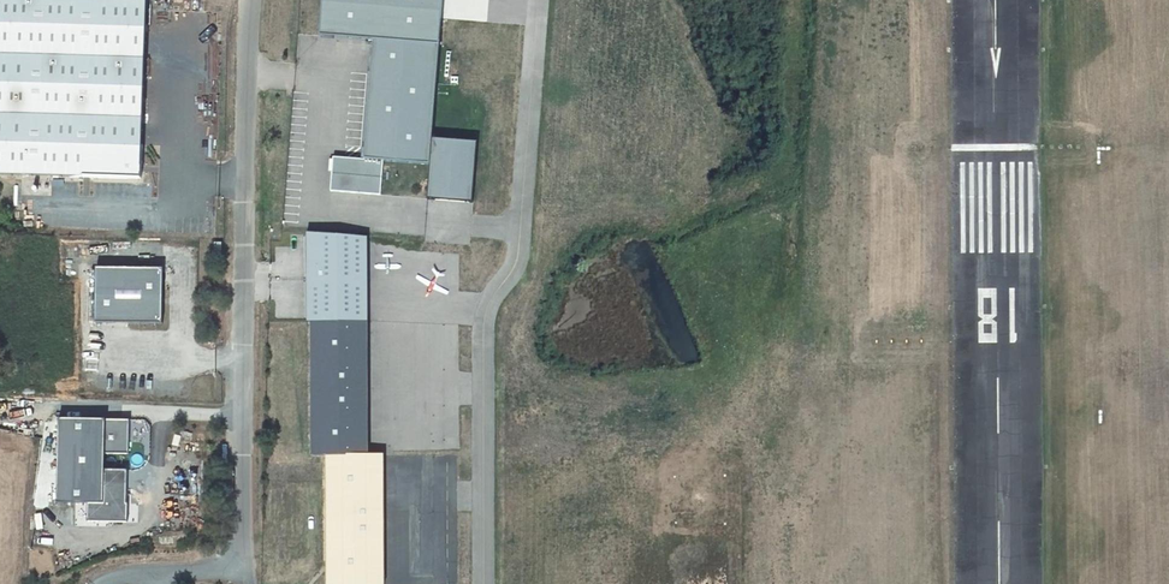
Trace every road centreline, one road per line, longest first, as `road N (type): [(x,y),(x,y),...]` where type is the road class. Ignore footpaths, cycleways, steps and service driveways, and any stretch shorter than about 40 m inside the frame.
road 1 (unclassified): [(251,0),(243,566),(156,577),(156,583)]

